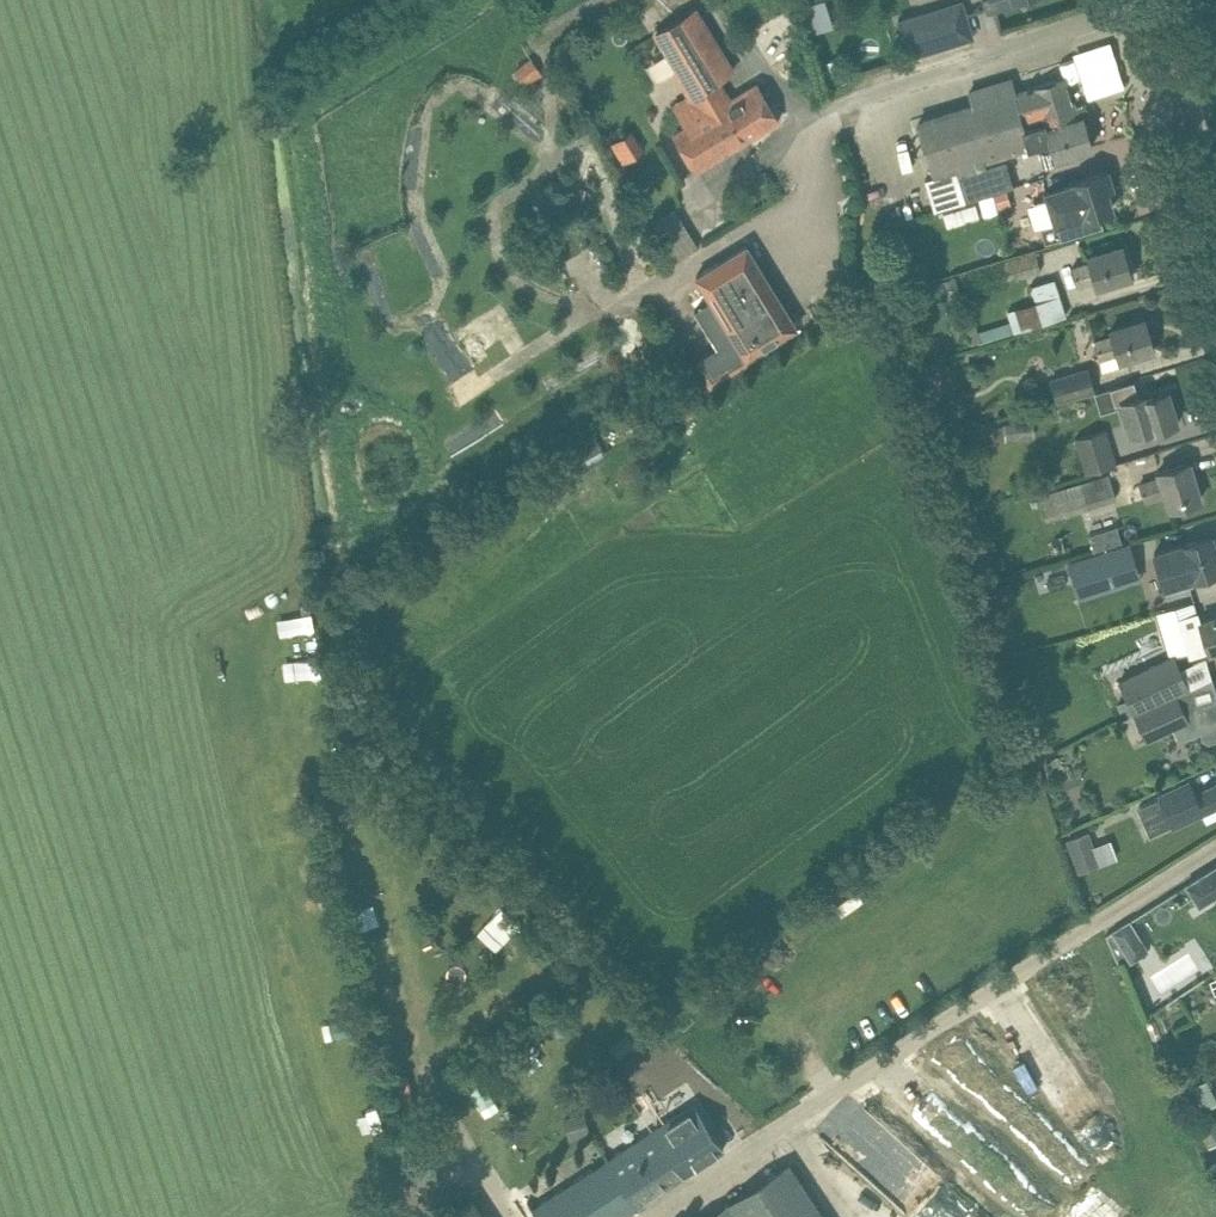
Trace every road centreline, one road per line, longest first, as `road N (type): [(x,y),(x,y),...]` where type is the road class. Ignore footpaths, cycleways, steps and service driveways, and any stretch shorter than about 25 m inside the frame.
road 1 (residential): [(825,106),(1147,1)]
road 2 (tertiary): [(1215,230),(1147,1)]

